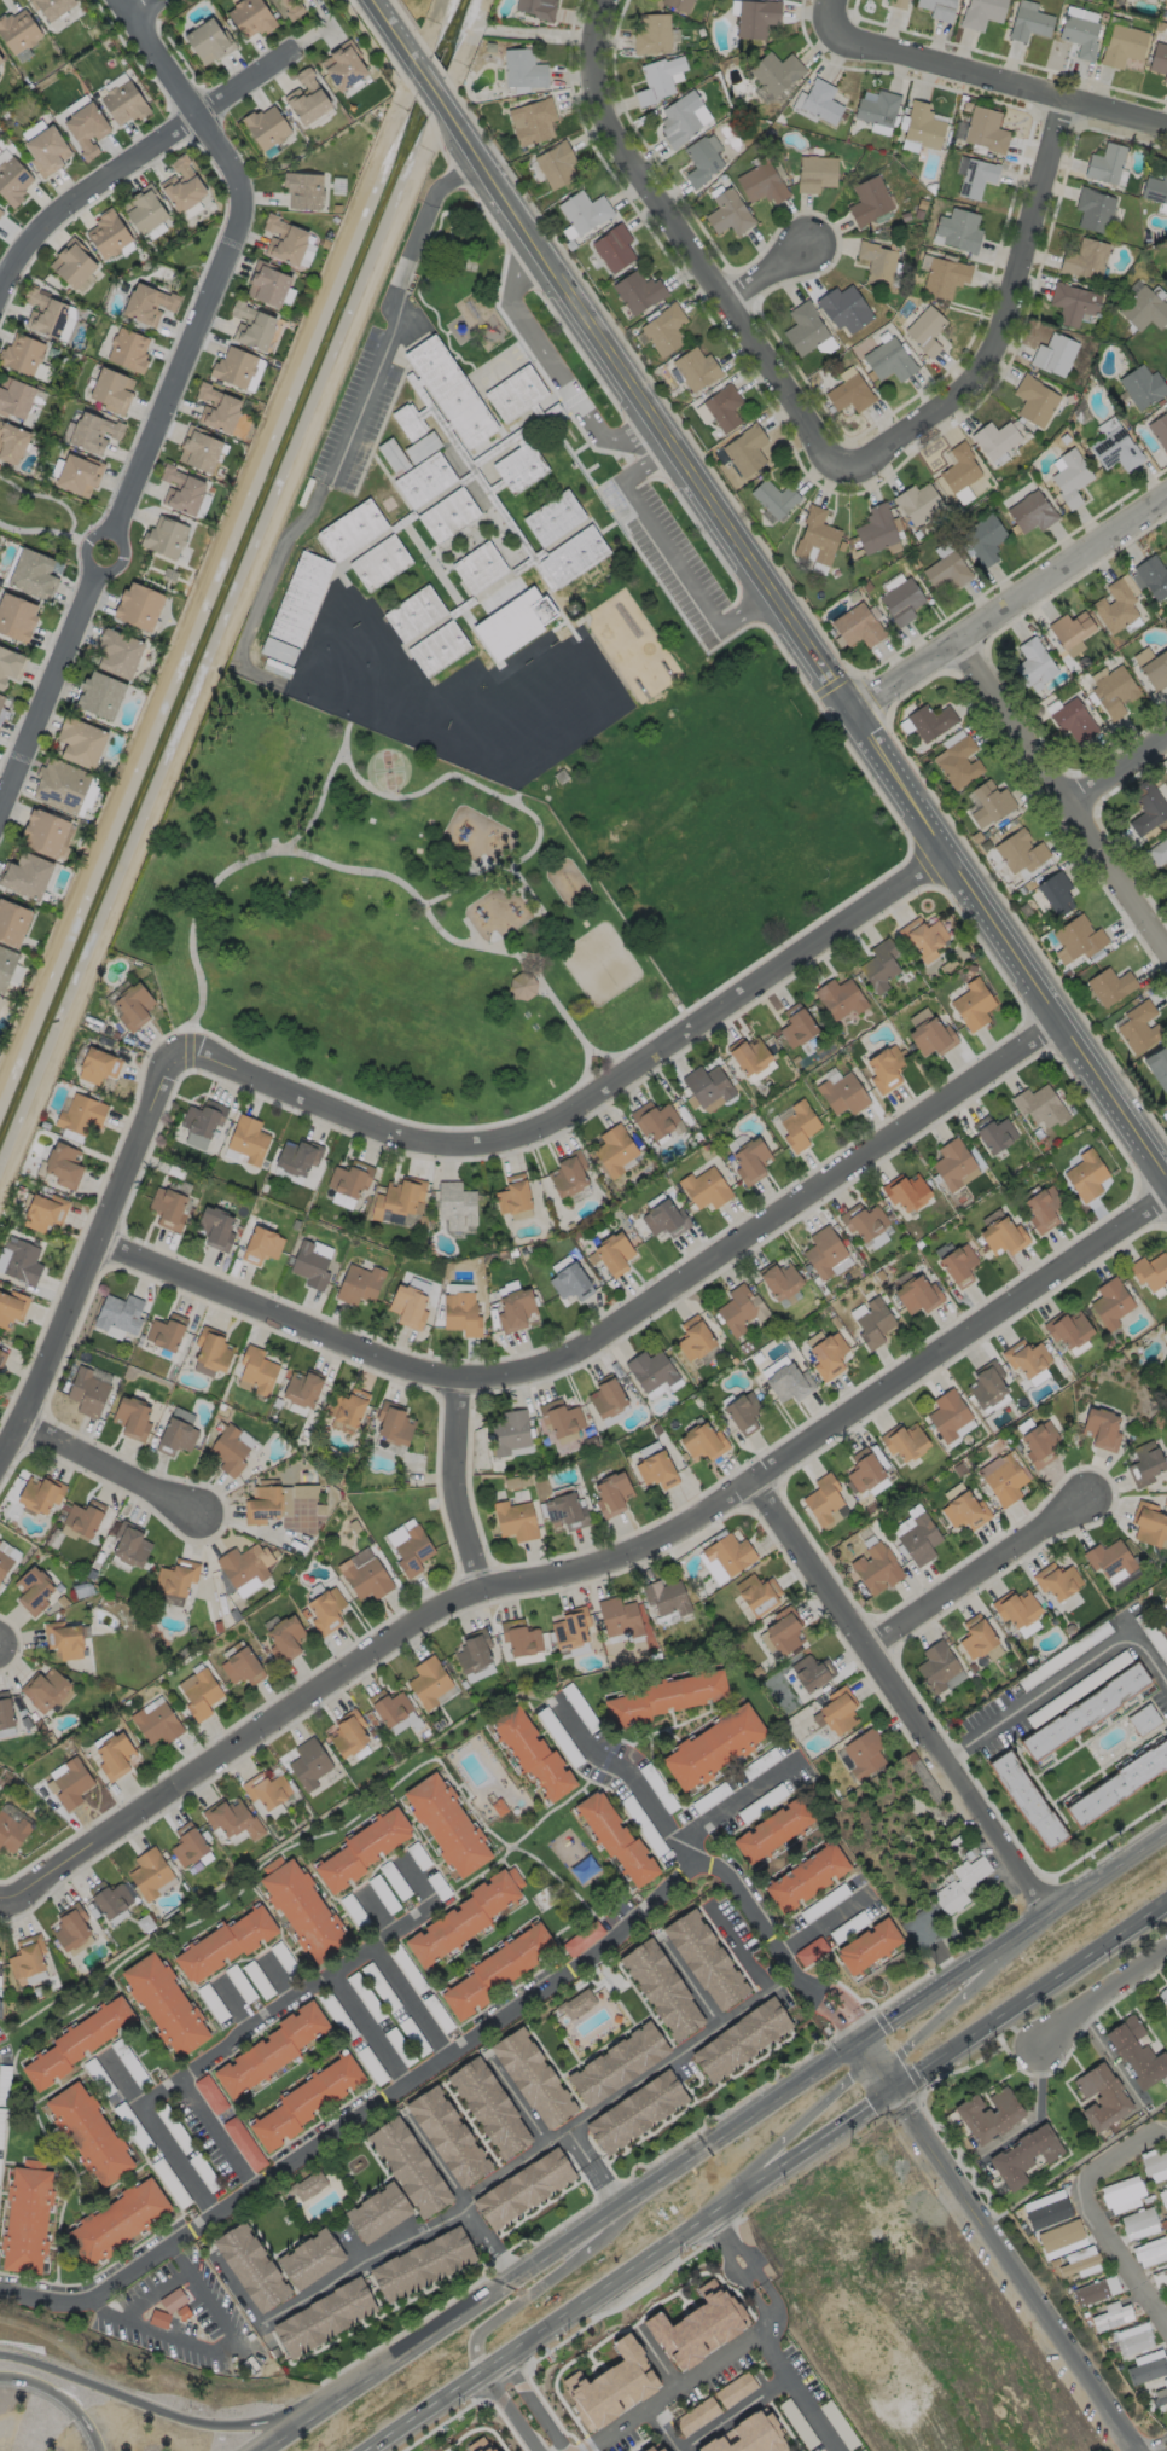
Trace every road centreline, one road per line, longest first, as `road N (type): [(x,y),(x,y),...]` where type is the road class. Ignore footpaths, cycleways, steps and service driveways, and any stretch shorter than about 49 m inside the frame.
road 1 (tertiary): [(1166,1176),(375,0)]
road 2 (residential): [(1166,1197),(755,1481),(651,1538),(568,1568),(483,1580),(0,1889)]
road 3 (primary): [(1166,1828),(259,2450)]
road 4 (residential): [(109,1249),(464,1382),(529,1370),(1063,1022)]
road 5 (primary): [(374,2450),(1166,1908)]
road 6 (residential): [(179,1051),(210,1049),(430,1148),(539,1140),(947,848)]
road 7 (residential): [(244,205),(0,803)]
road 8 (residential): [(843,478),(619,145),(609,36),(621,0)]
road 9 (residential): [(1051,1906),(755,1481)]
road 10 (residential): [(1134,2450),(858,2041)]
road 11 (residential): [(1075,101),(974,389),(843,478)]
road 12 (residential): [(0,1475),(31,1433),(179,1051)]
road 13 (residential): [(0,314),(34,244),(89,193),(288,63)]
road 14 (residential): [(1166,128),(829,31),(838,0)]
road 15 (residential): [(1166,499),(855,720)]
road 16 (residential): [(945,650),(1166,952)]
road 17 (motorway): [(355,2385),(281,2417),(213,2423),(0,2355)]
road 18 (primary): [(695,2231),(719,2183),(857,2078),(858,2041)]
road 19 (residential): [(871,1648),(1086,1497)]
road 20 (primary): [(1046,1911),(1028,1957),(896,2050),(894,2095)]
road 21 (residential): [(122,0),(234,176),(244,205)]
road 22 (primary): [(619,2206),(545,2289),(477,2336),(483,2376)]
road 23 (residential): [(464,1382),(454,1482),(483,1580)]
road 24 (residential): [(31,1433),(201,1520)]
road 25 (residential): [(1038,2046),(1166,1957)]
road 26 (motorway): [(0,2377),(54,2393),(99,2450)]
road 27 (residential): [(1061,802),(1166,736)]

